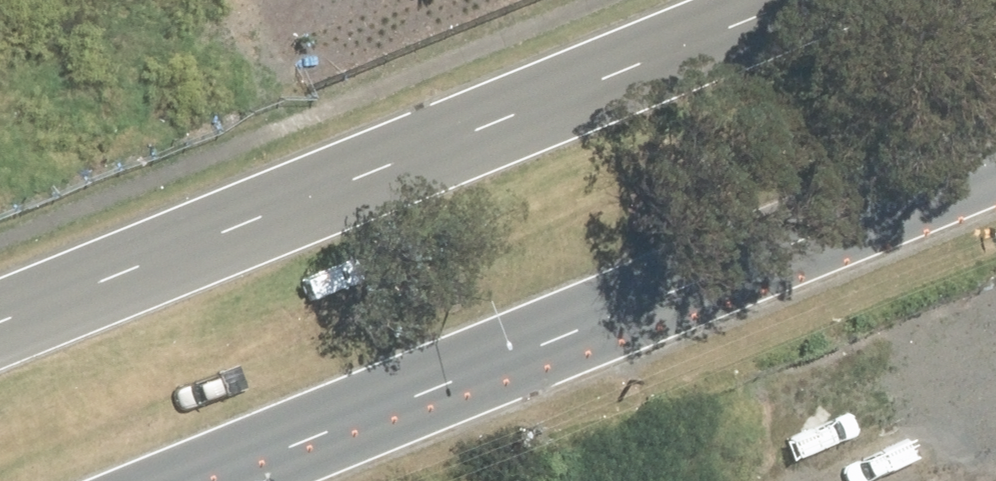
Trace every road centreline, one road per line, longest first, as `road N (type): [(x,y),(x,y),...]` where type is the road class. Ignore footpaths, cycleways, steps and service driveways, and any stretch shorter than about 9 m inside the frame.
road 1 (primary): [(995,155),(205,480)]
road 2 (primary): [(0,308),(788,0)]

